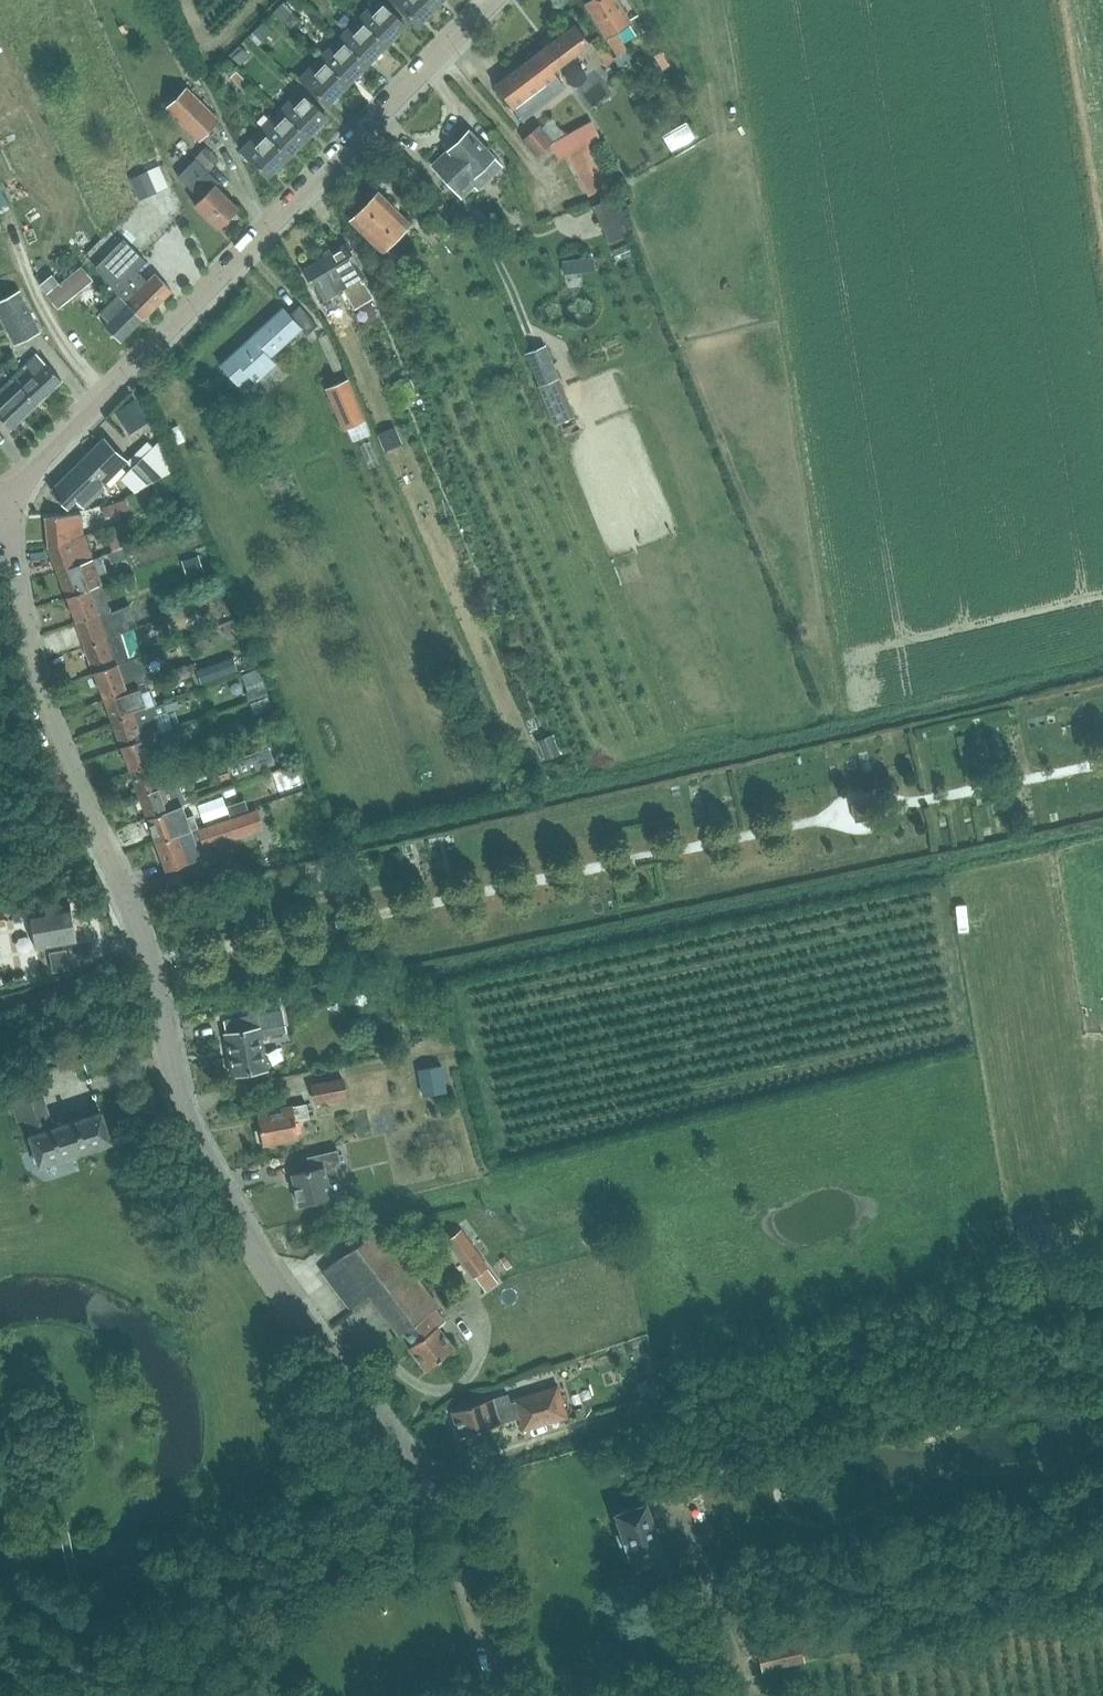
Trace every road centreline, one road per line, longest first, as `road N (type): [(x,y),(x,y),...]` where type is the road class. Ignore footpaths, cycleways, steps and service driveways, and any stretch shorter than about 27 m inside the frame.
road 1 (tertiary): [(421,1468),(207,1185),(163,1071),(147,964),(21,628),(13,510)]
road 2 (tertiary): [(13,510),(34,474),(166,334),(502,0)]
road 3 (residential): [(421,1468),(1102,1288)]
road 4 (tertiary): [(507,1695),(463,1542),(421,1468)]

